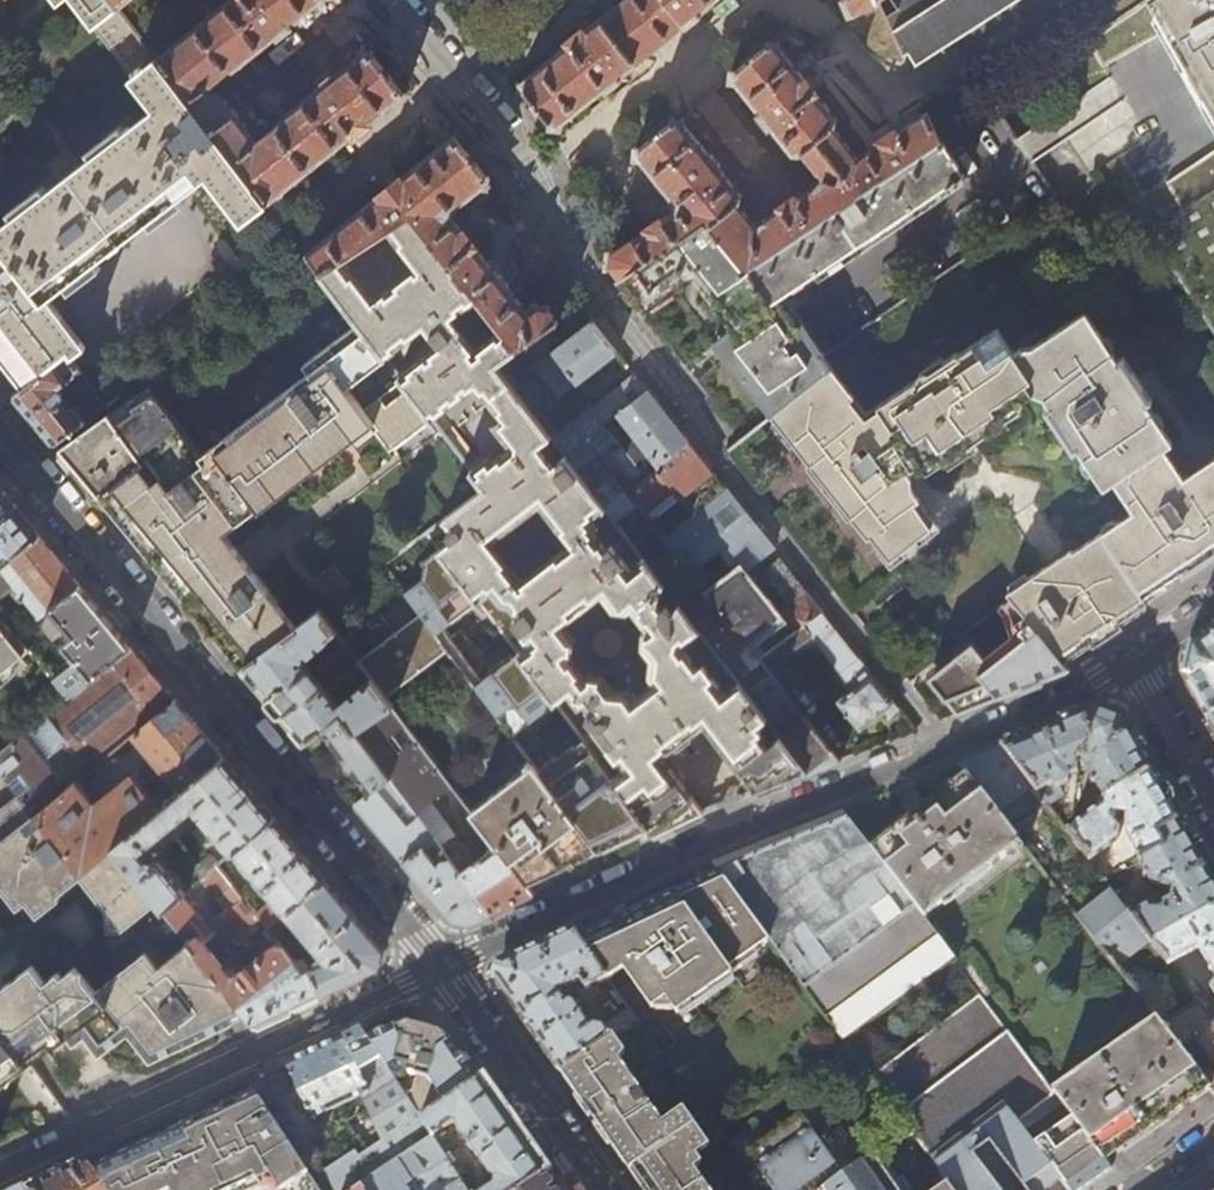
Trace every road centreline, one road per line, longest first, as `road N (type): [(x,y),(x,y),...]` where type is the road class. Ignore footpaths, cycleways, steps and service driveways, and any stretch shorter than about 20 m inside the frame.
road 1 (residential): [(440,972),(1137,664)]
road 2 (residential): [(0,443),(440,972)]
road 3 (residential): [(0,1172),(440,972)]
road 4 (residential): [(440,972),(595,1189)]
road 5 (residential): [(390,0),(525,159)]
road 6 (residential): [(1213,799),(1137,664)]

